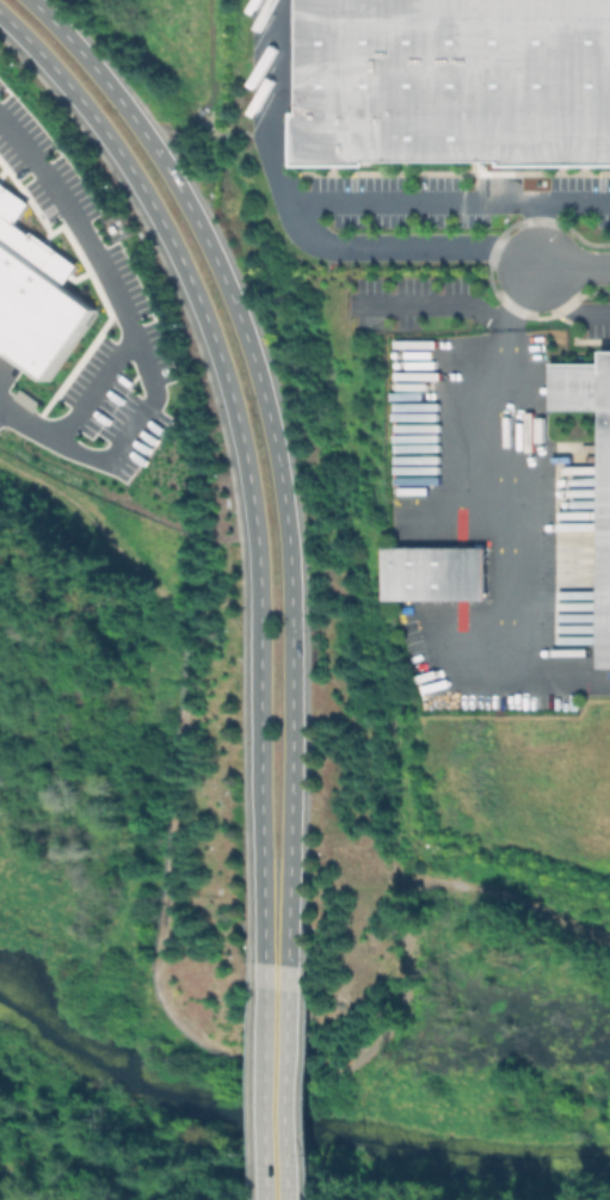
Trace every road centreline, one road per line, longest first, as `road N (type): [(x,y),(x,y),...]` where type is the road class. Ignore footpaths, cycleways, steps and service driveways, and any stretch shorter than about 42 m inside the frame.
road 1 (secondary): [(276,968),(288,931),(291,601),(267,408),(229,294),(177,185),(109,86),(31,0)]
road 2 (secondary): [(0,14),(55,69),(130,168),(195,290),(236,416),(255,521),(263,930),(276,968)]
road 3 (secondary): [(276,968),(276,1199)]

